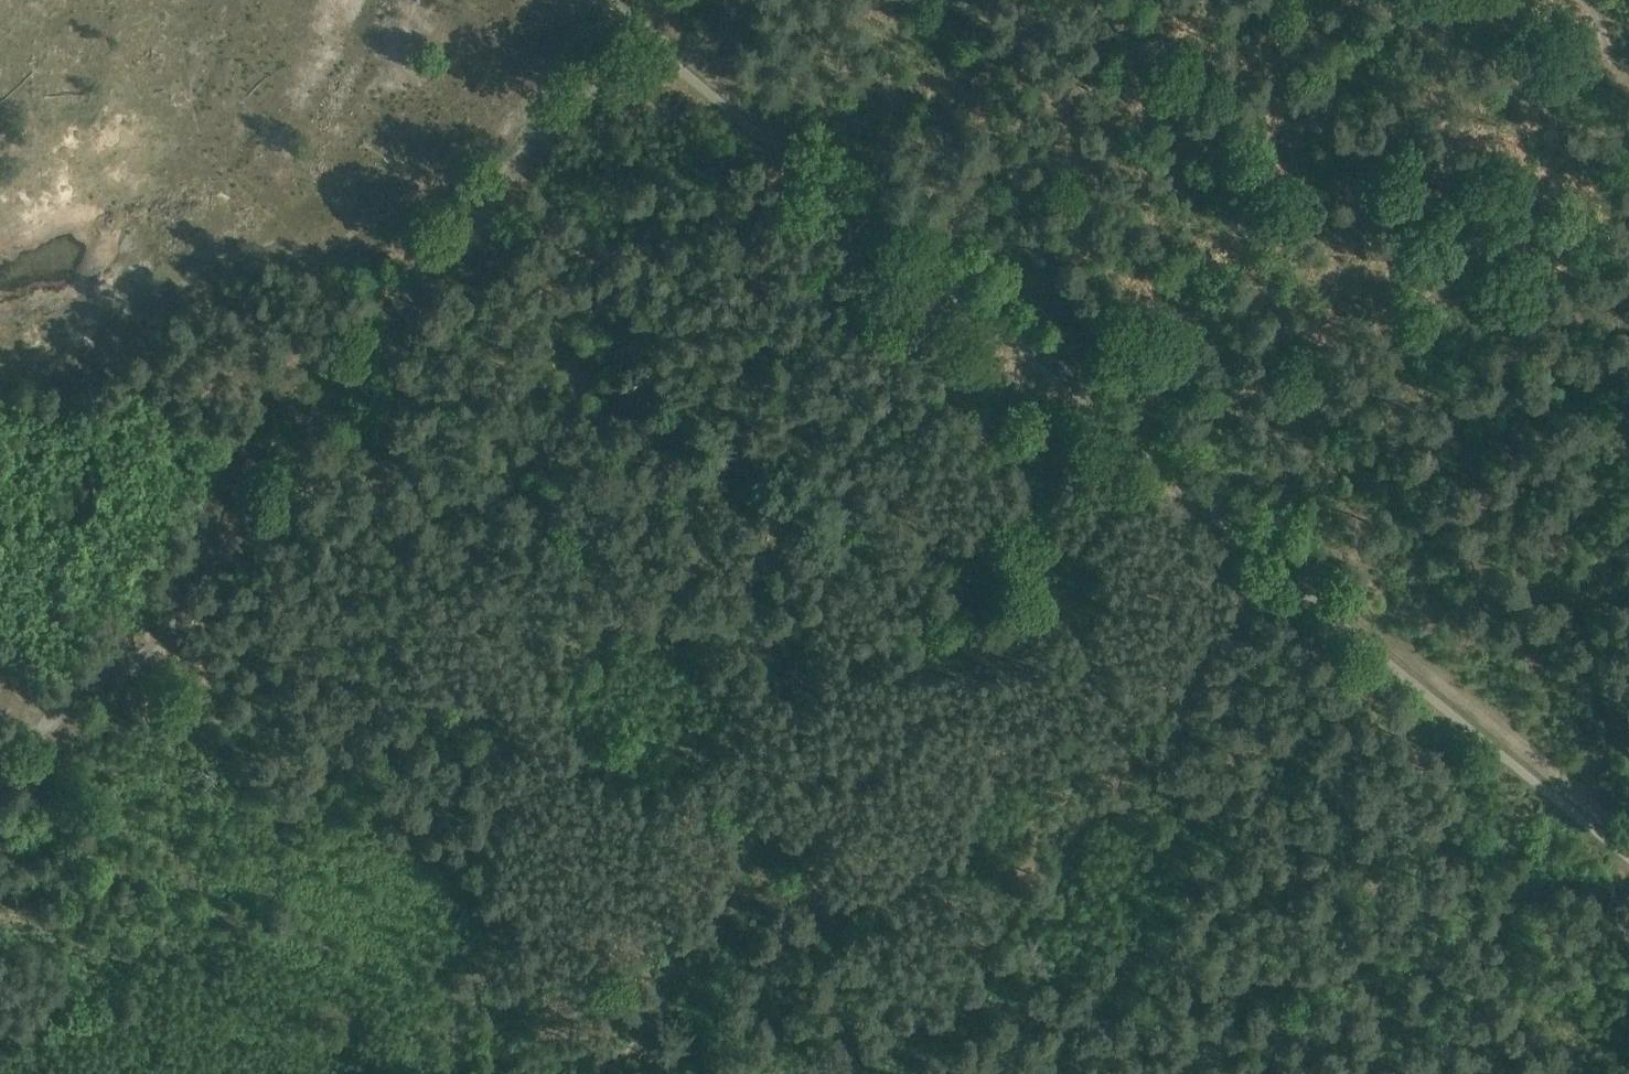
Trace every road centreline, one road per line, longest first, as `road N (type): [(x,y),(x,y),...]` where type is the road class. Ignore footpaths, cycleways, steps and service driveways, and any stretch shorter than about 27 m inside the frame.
road 1 (track): [(628,8),(1628,841)]
road 2 (track): [(0,761),(628,8)]
road 3 (track): [(1058,390),(1378,0)]

